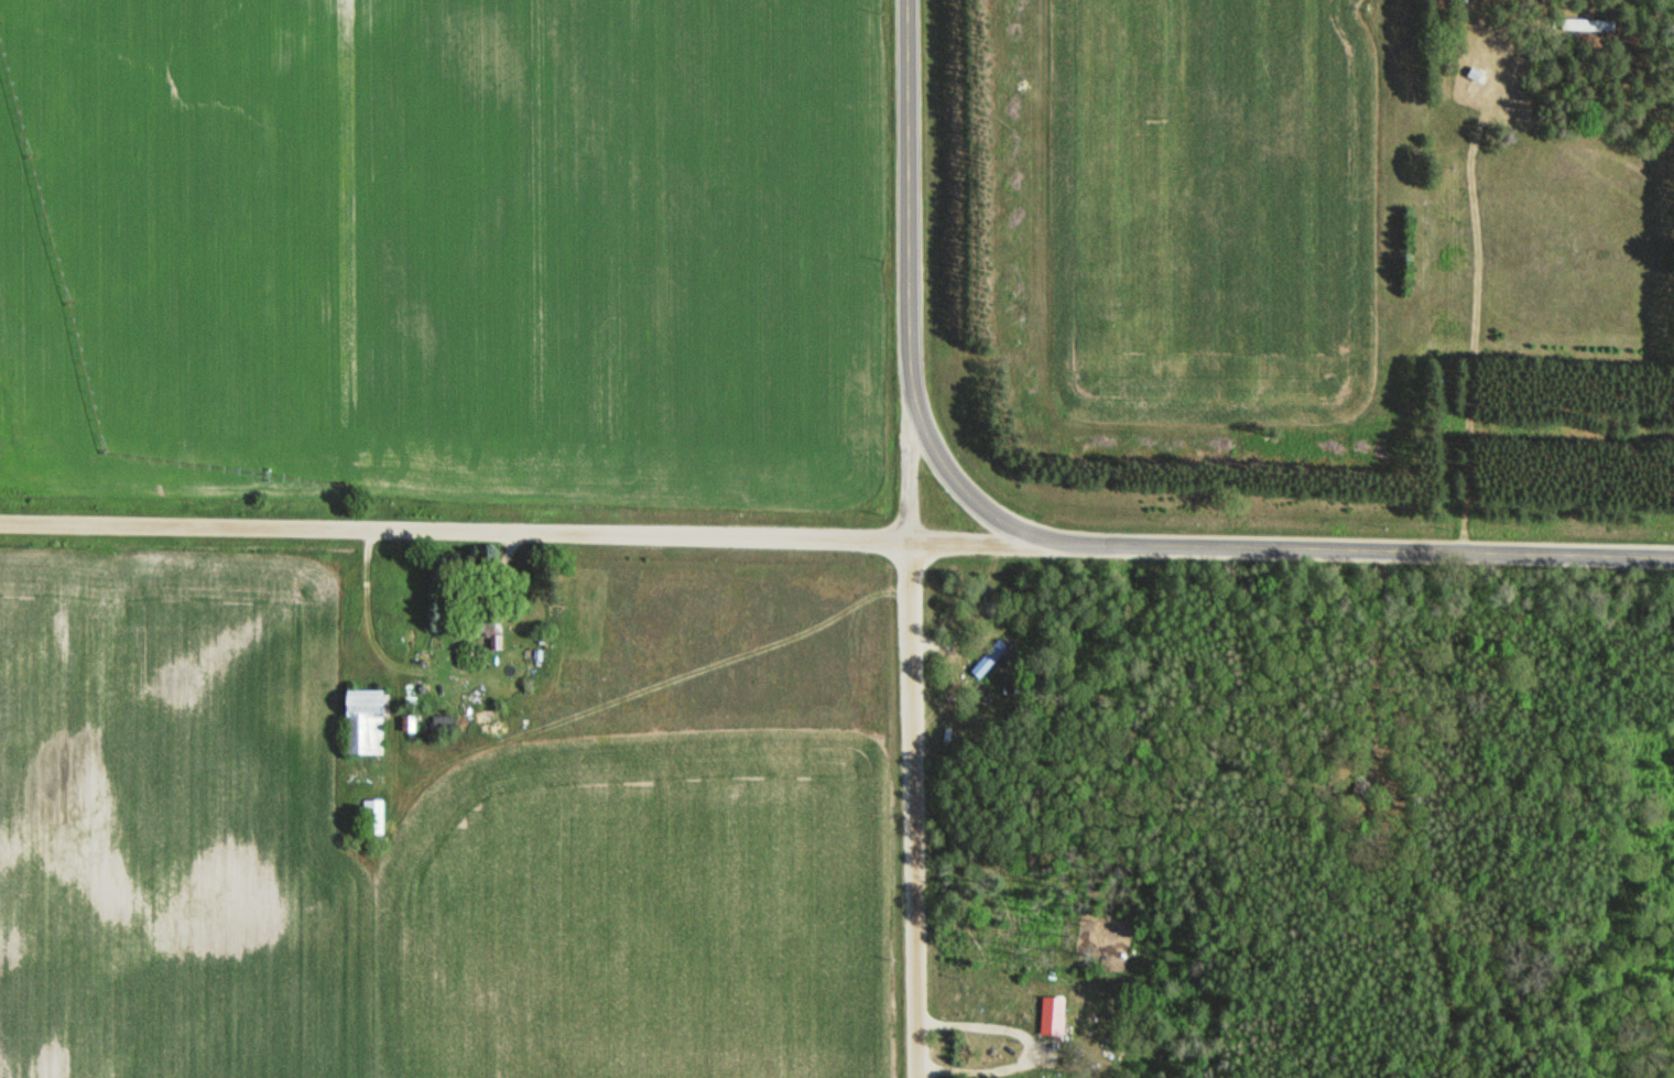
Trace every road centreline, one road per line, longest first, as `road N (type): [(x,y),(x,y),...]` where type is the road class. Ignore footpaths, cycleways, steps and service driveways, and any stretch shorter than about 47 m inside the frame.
road 1 (residential): [(1040,545),(0,523)]
road 2 (residential): [(1673,557),(1040,545)]
road 3 (residential): [(913,1077),(907,540)]
road 4 (residential): [(912,401),(909,0)]
road 5 (residential): [(1040,545),(979,511),(932,453),(912,401)]
road 6 (residential): [(907,540),(912,401)]

